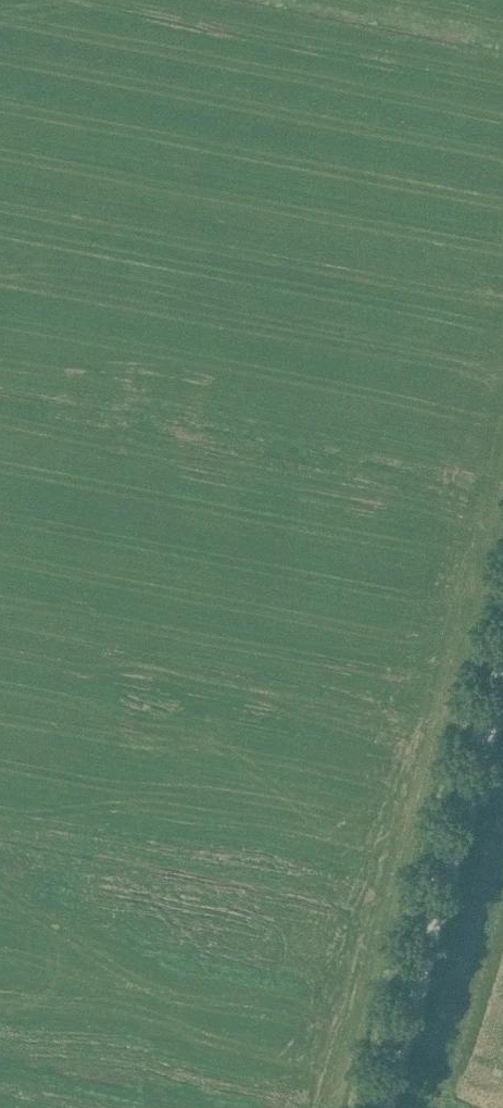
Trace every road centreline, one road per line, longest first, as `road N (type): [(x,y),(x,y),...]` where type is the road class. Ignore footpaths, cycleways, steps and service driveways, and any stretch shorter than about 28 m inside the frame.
road 1 (unclassified): [(375,1107),(502,648)]

